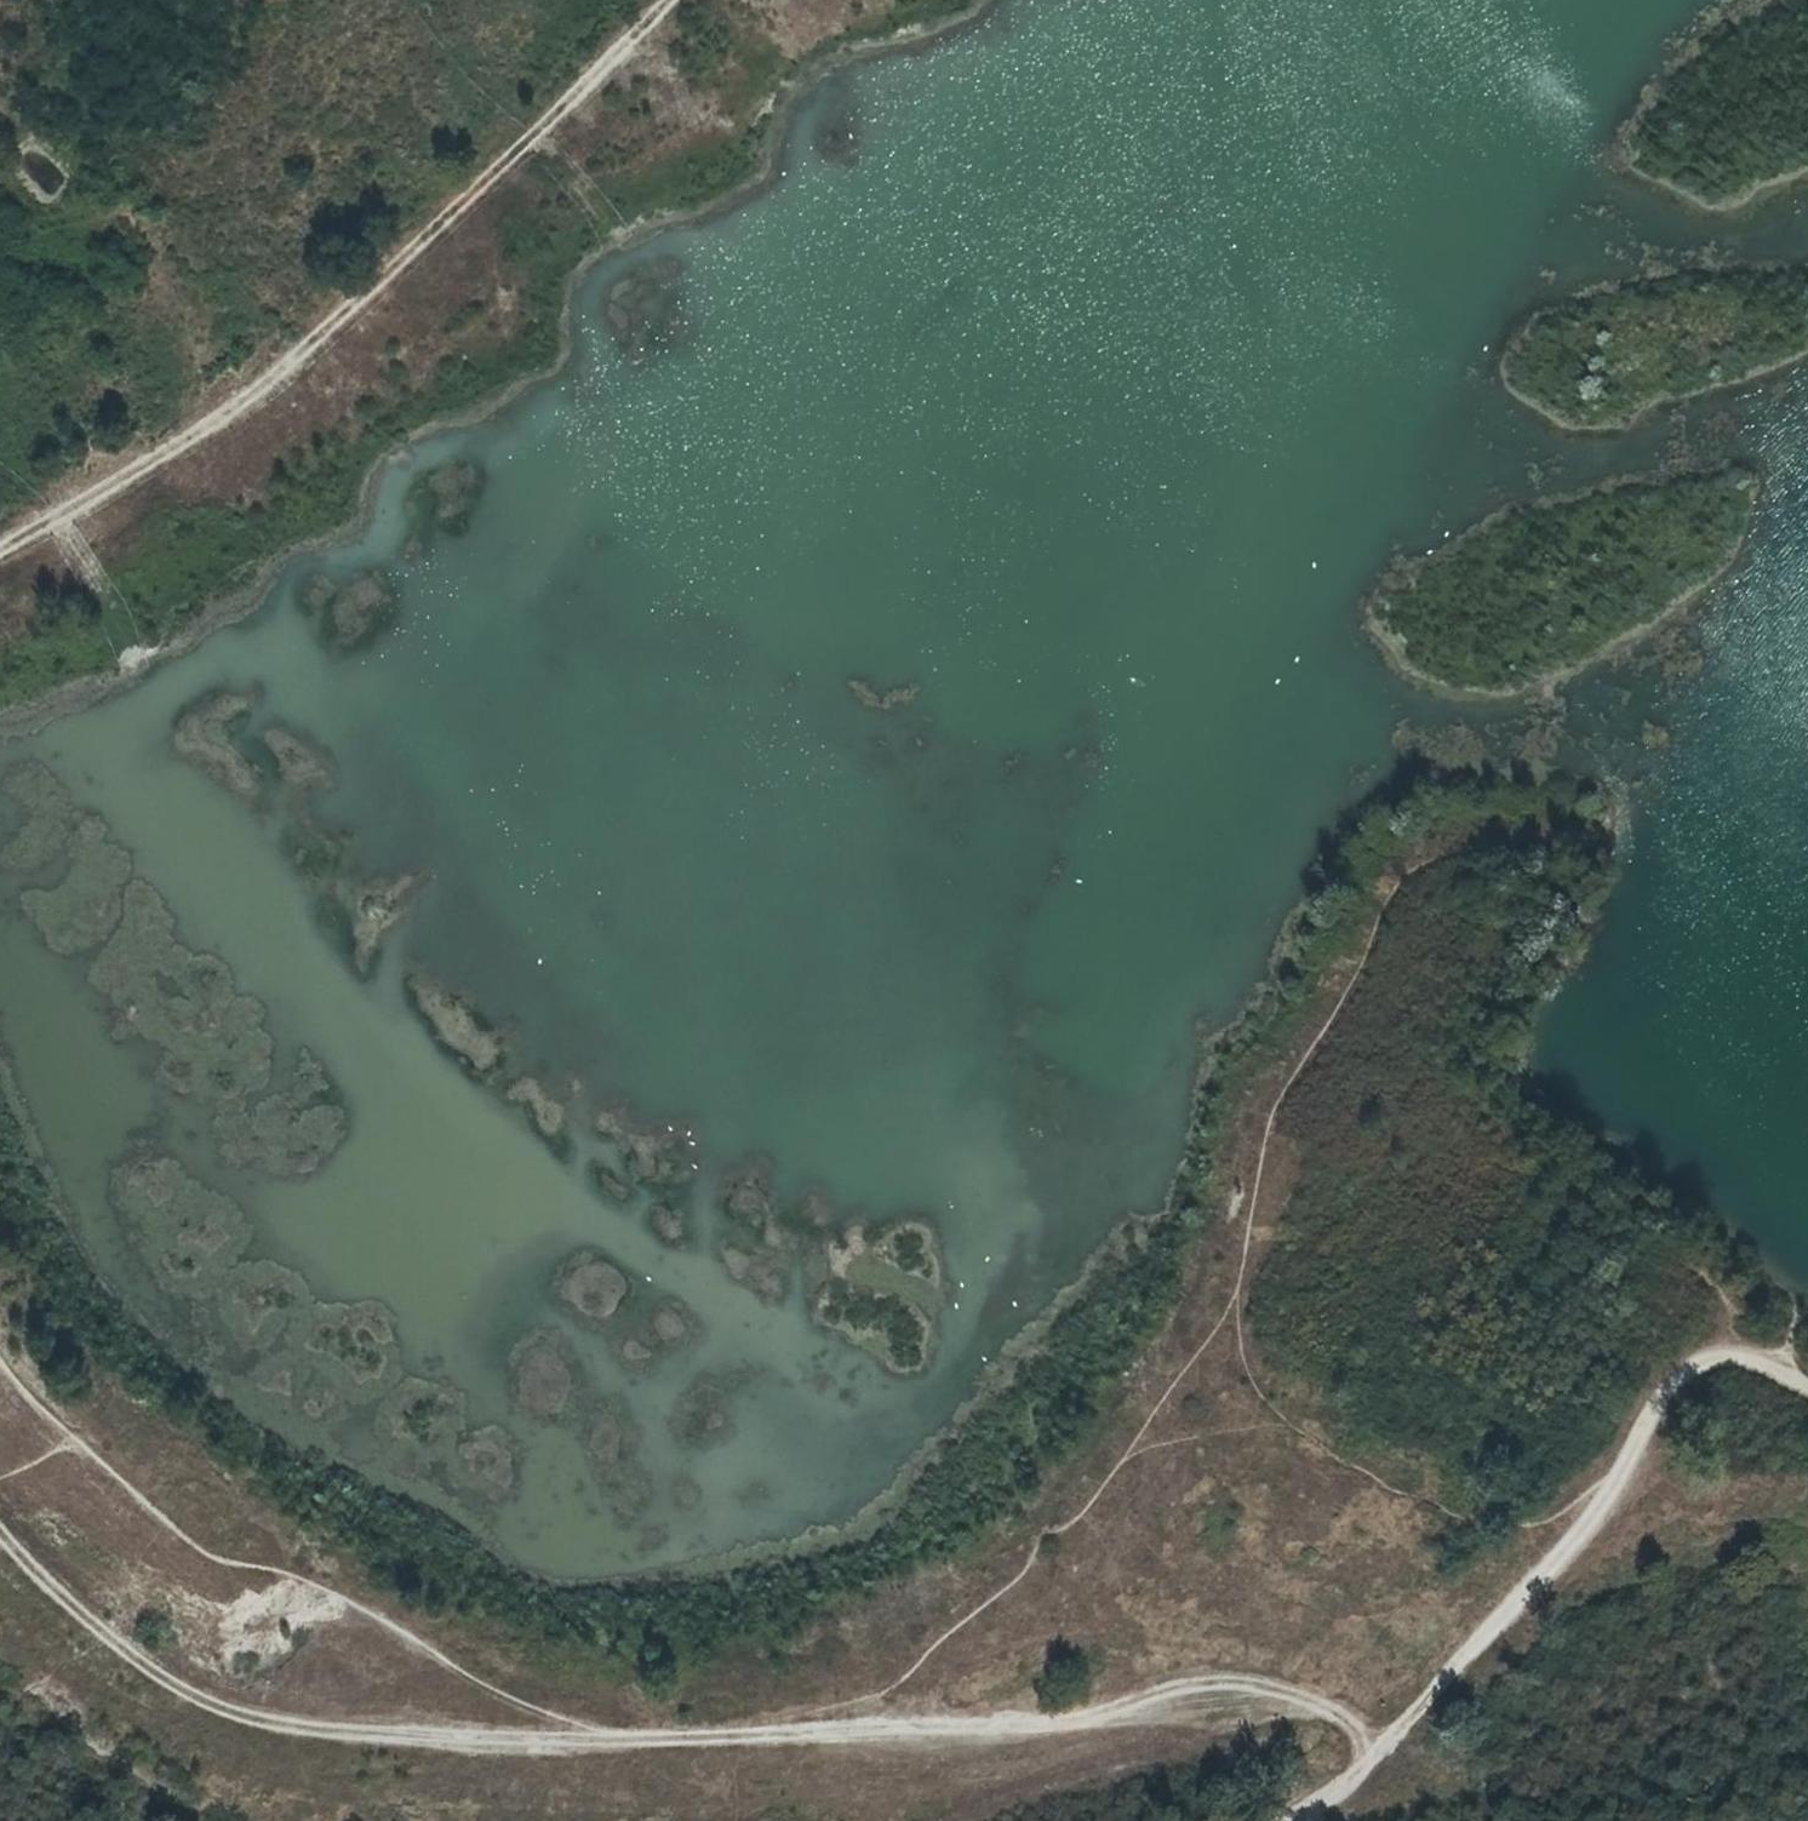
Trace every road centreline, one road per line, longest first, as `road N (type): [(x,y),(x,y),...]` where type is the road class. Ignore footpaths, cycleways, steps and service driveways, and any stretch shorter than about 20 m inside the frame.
road 1 (track): [(1383,1747),(1312,1702),(1207,1700),(1027,1727),(729,1739),(375,1731),(263,1718),(187,1690),(79,1604),(0,1526)]
road 2 (track): [(0,554),(309,348),(609,77),(681,0)]
road 3 (track): [(1807,1389),(1747,1358),(1679,1372),(1584,1528),(1383,1747),(1292,1820)]

